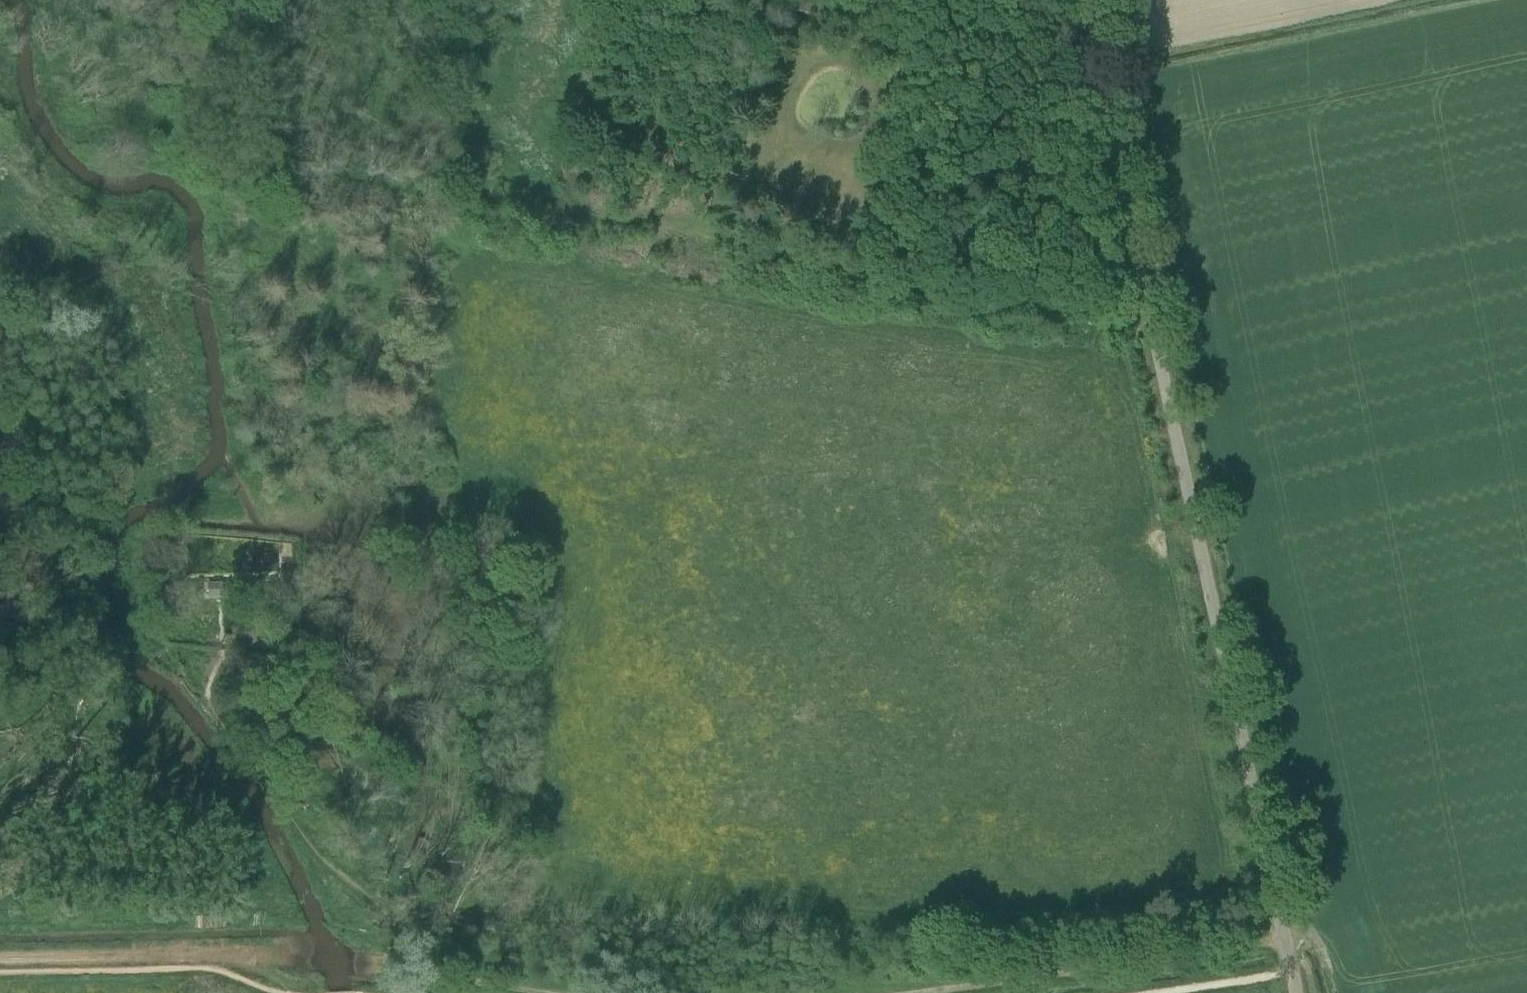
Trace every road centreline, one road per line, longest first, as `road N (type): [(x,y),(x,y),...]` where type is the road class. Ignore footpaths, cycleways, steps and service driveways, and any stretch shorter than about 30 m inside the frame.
road 1 (unclassified): [(1305,992),(1101,0)]
road 2 (track): [(530,992),(366,961),(0,959)]
road 3 (track): [(1292,930),(884,992)]

